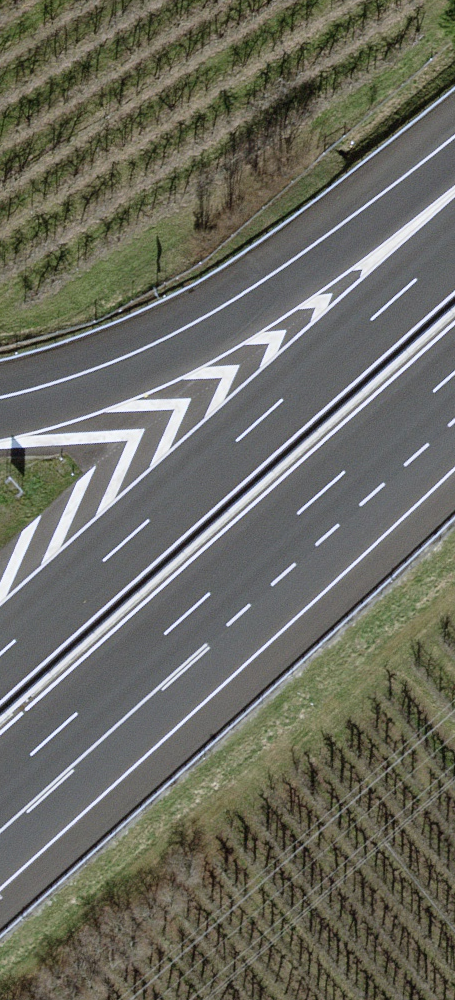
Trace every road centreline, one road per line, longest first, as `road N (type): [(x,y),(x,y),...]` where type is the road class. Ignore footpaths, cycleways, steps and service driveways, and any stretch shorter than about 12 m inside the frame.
road 1 (motorway): [(454,243),(0,656)]
road 2 (motorway): [(0,789),(454,376)]
road 3 (motorway): [(454,207),(181,345),(0,407)]

